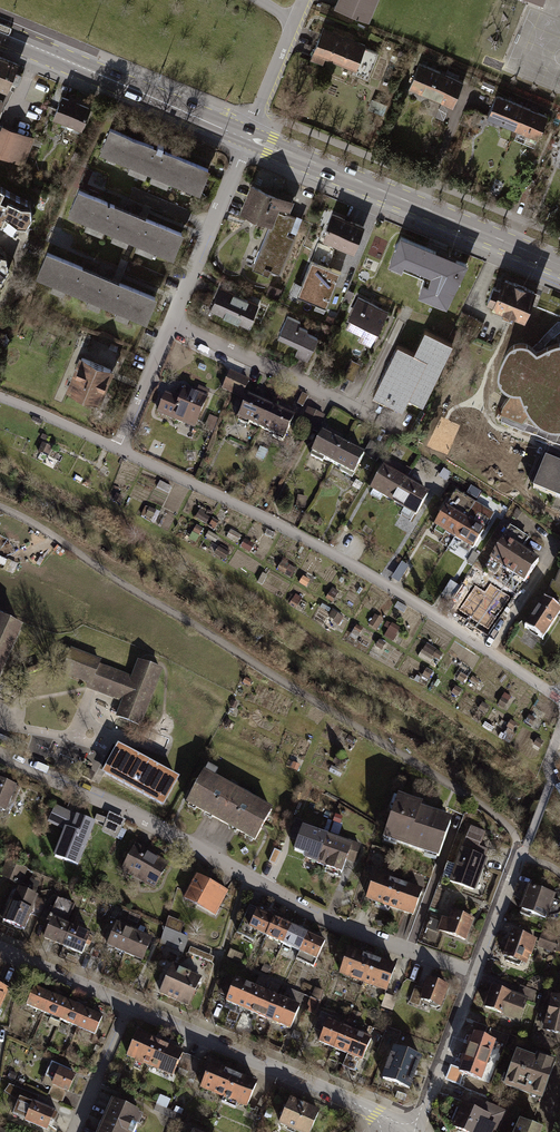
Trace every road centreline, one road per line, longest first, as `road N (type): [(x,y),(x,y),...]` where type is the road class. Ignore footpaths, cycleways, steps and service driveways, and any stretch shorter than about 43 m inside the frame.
road 1 (residential): [(0,757),(125,811),(313,913),(474,975)]
road 2 (residential): [(120,450),(335,553),(559,699)]
road 3 (primary): [(249,137),(559,265)]
road 4 (residential): [(402,1131),(366,1109),(130,1007)]
road 5 (primary): [(0,35),(249,137)]
road 6 (residential): [(173,324),(400,433)]
road 7 (residential): [(173,324),(249,137)]
road 8 (residential): [(402,1131),(418,1118),(474,975)]
road 9 (residential): [(249,137),(304,0)]
road 10 (residential): [(130,1007),(0,950)]
road 11 (residential): [(120,450),(173,324)]
road 12 (residential): [(130,1007),(74,1131)]
road 13 (residential): [(0,397),(120,450)]
road 14 (residential): [(474,975),(520,856)]

